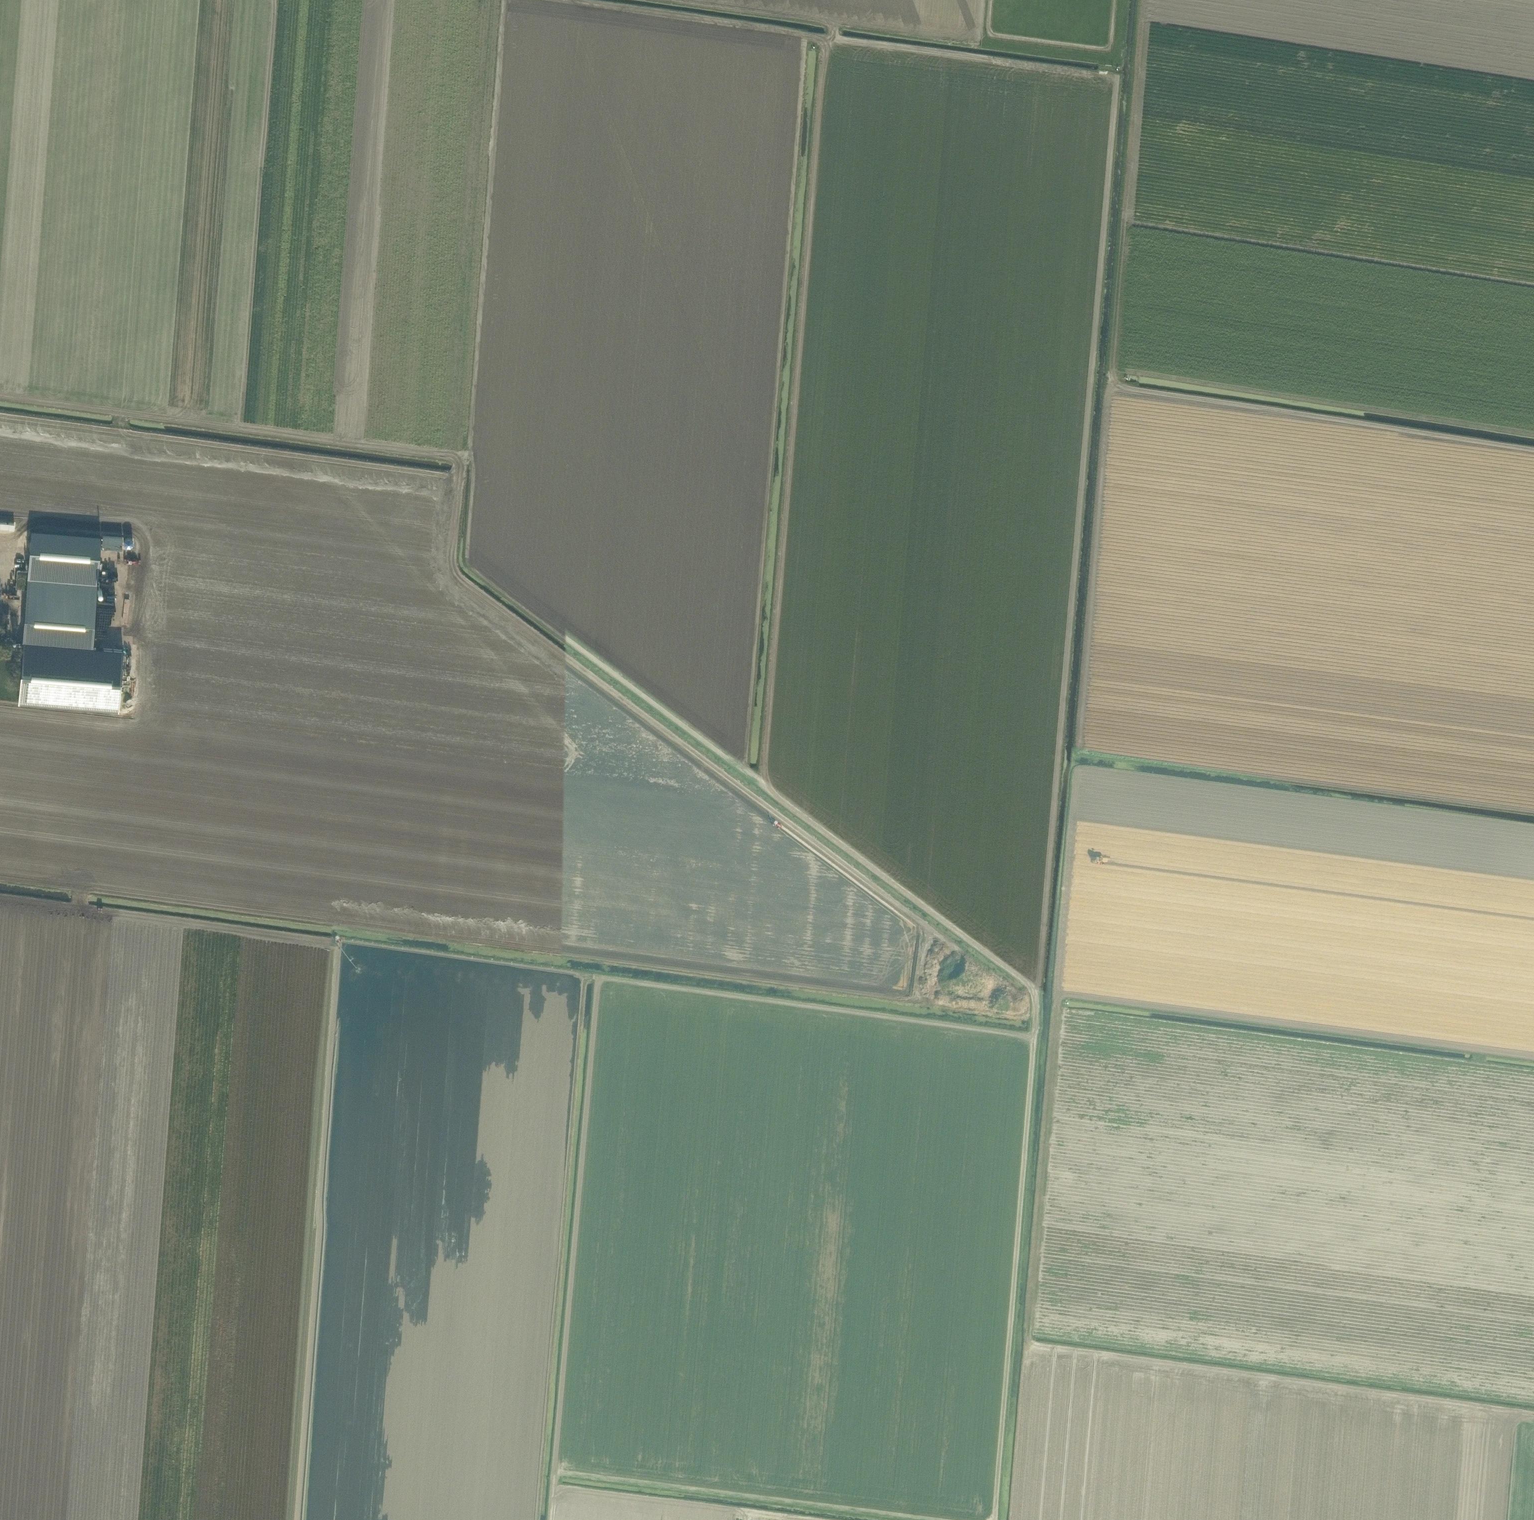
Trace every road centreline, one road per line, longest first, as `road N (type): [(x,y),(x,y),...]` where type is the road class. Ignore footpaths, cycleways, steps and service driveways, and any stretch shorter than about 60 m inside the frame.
road 1 (track): [(1049,1057),(1058,993),(1533,1056)]
road 2 (track): [(1533,1415),(1026,1344),(1027,1319)]

